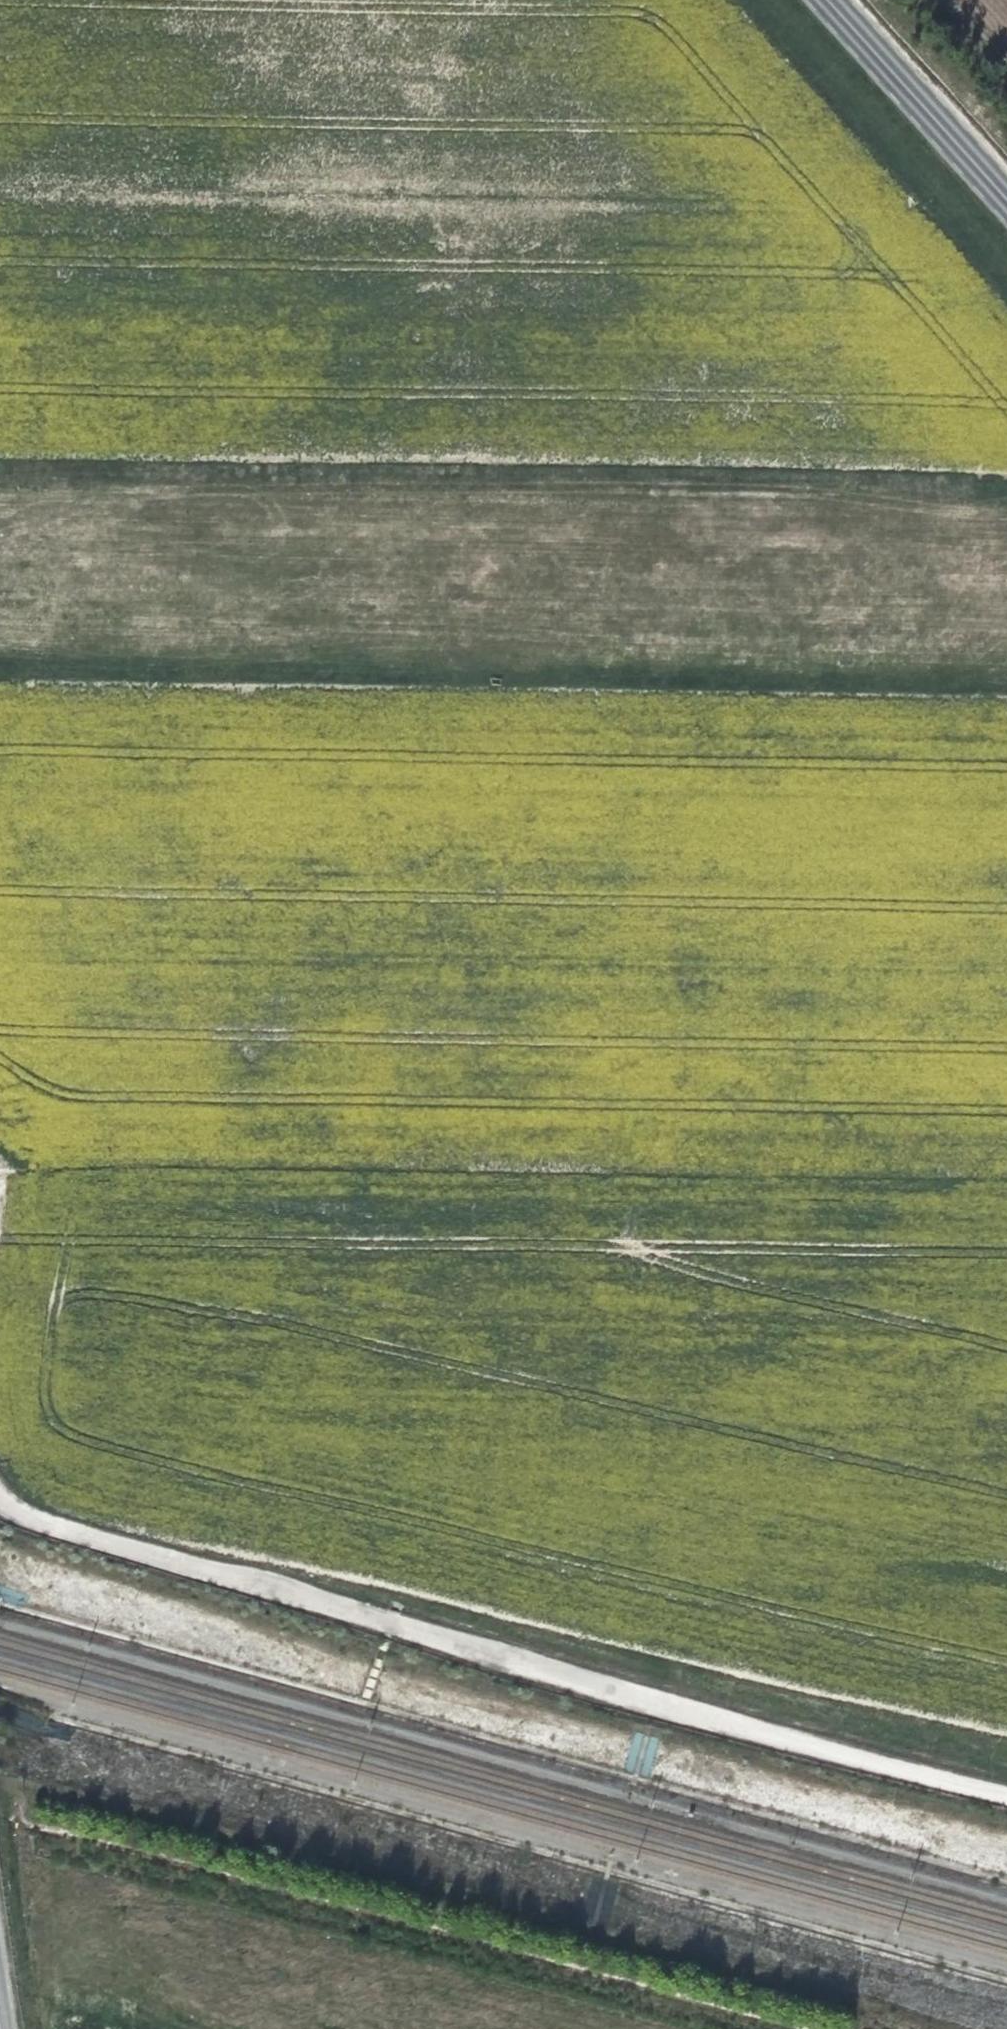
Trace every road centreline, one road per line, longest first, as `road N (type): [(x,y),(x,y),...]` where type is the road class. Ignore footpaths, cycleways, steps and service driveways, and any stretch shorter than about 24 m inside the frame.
road 1 (unclassified): [(1006,1796),(88,1537),(36,1521),(0,1500)]
road 2 (secondary): [(822,0),(1006,206)]

